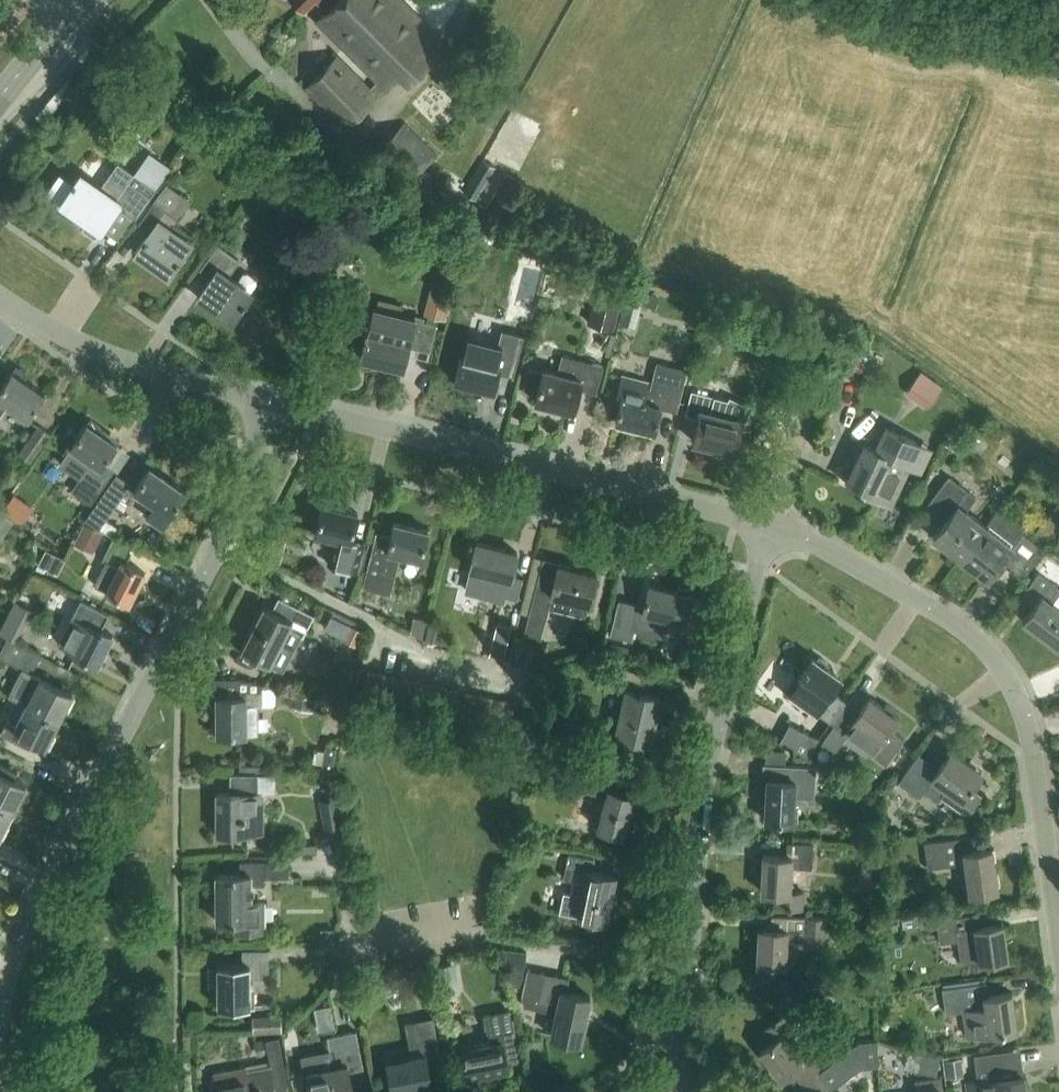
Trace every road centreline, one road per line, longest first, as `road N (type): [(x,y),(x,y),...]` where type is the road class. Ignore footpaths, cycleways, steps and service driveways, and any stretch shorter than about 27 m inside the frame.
road 1 (residential): [(0,1010),(28,923),(222,546),(263,401)]
road 2 (residential): [(673,1091),(702,783),(764,526)]
road 3 (residential): [(1058,924),(1033,750),(1006,672),(959,624),(812,542),(764,526)]
road 4 (residential): [(764,526),(263,401)]
road 5 (residential): [(263,401),(122,360),(0,295)]
road 6 (residential): [(764,526),(816,374)]
road 7 (tertiary): [(0,101),(81,0)]

